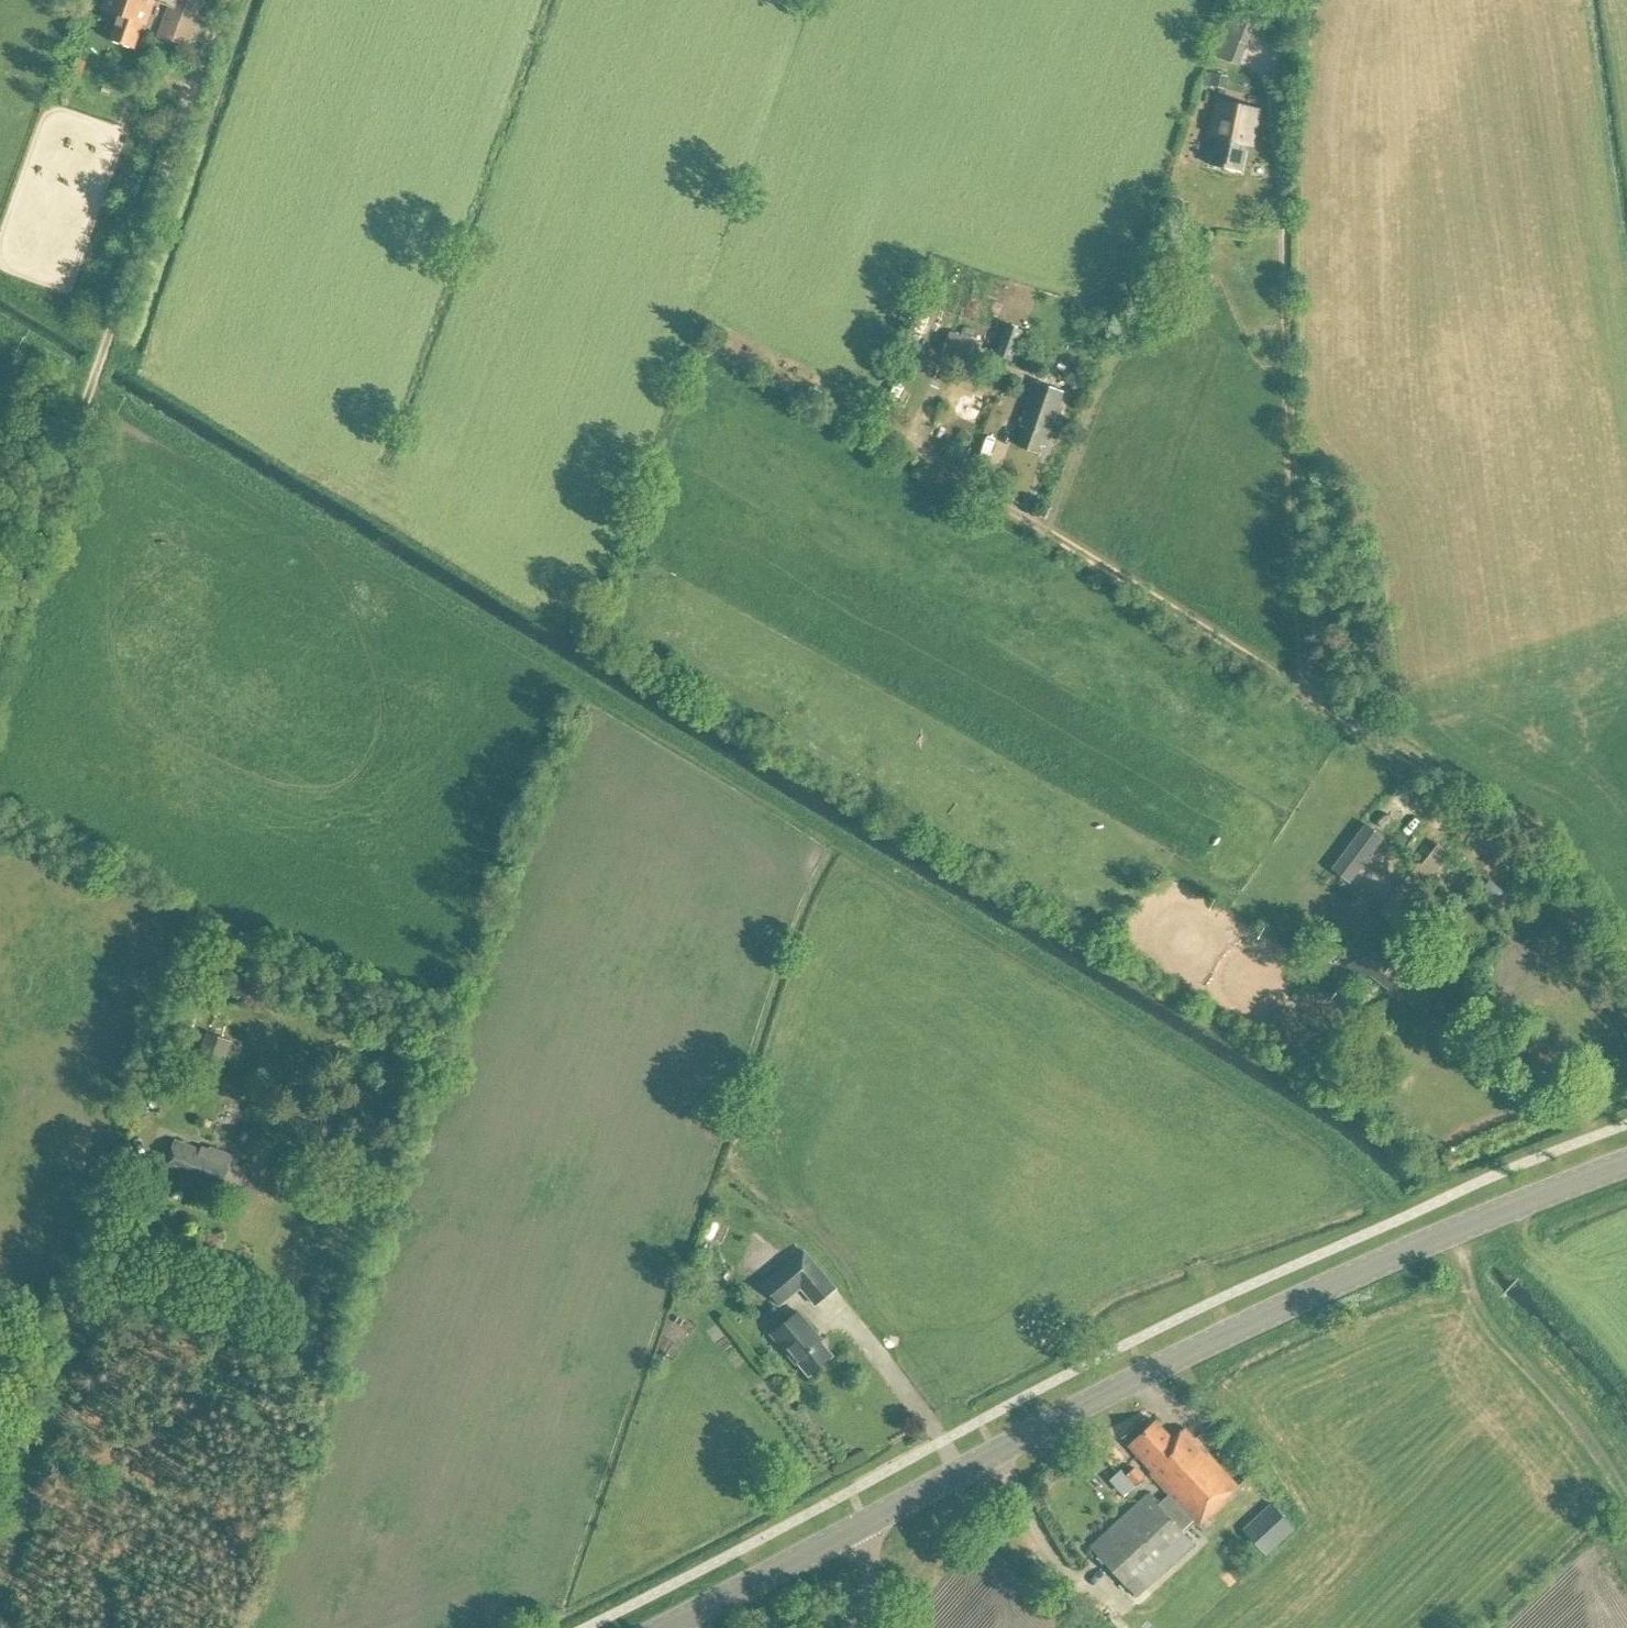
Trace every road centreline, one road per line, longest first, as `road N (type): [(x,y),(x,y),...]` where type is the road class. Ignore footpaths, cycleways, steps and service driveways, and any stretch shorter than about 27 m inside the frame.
road 1 (track): [(579,629),(1332,1096),(1417,1170),(1460,1231)]
road 2 (tertiary): [(865,1522),(1304,1298),(1626,1163)]
road 3 (track): [(0,646),(227,0)]
road 4 (track): [(1626,959),(1558,847),(1398,756),(1310,694)]
road 5 (track): [(1626,1008),(1565,904),(1420,785),(1398,756)]
road 6 (track): [(1310,694),(1020,516)]
road 7 (tertiary): [(663,1627),(865,1522)]

